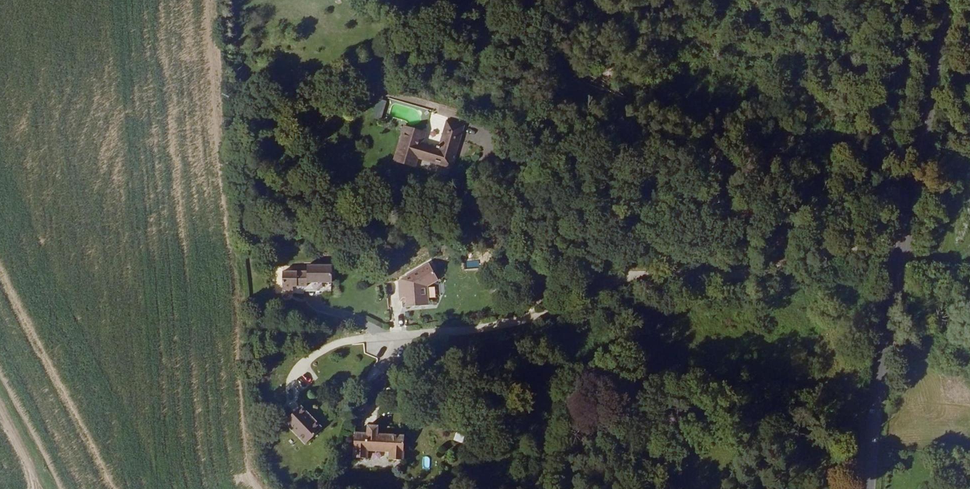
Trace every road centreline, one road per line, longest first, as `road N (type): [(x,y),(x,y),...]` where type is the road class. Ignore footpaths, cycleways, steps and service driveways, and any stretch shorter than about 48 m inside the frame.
road 1 (secondary): [(869,488),(881,340),(937,0)]

